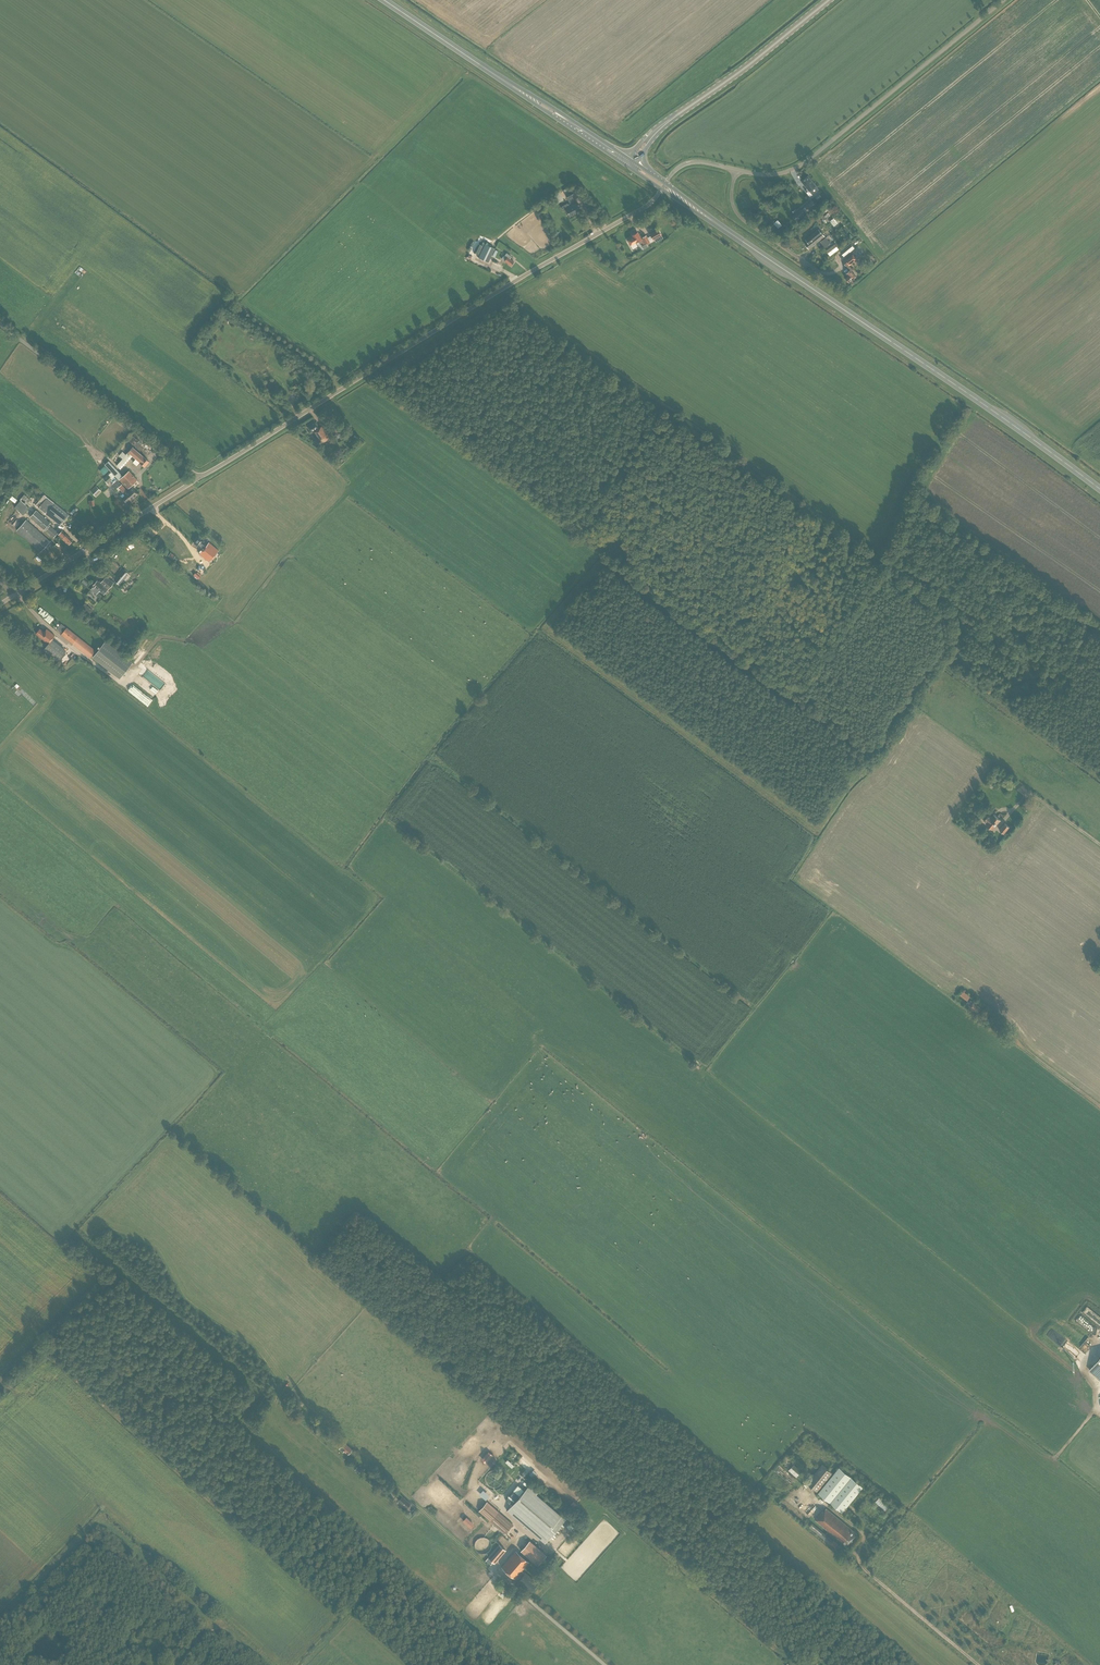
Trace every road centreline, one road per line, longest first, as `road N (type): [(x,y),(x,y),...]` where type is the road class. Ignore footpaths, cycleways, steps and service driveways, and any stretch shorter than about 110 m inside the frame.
road 1 (track): [(631,569),(626,576),(599,565),(545,628),(813,828),(866,768),(937,661)]
road 2 (track): [(937,661),(946,646),(945,615),(937,605),(513,302),(467,324),(455,308)]
road 3 (track): [(511,1664),(238,1424),(256,1389),(79,1234)]
road 4 (unclassified): [(196,479),(643,209),(662,189)]
road 5 (trunk): [(1099,489),(715,223)]
road 6 (unclassified): [(737,170),(776,175),(802,166),(1005,0)]
road 7 (track): [(222,1628),(99,1524),(0,1619)]
road 8 (unclassified): [(196,479),(0,325)]
road 9 (unclassified): [(14,596),(196,479)]
road 10 (track): [(332,395),(371,439),(374,463),(289,557)]
road 11 (track): [(289,557),(210,643),(160,636),(136,666)]
road 12 (track): [(305,1664),(364,1610),(435,1635),(470,1664)]
road 13 (track): [(1099,778),(937,661)]
road 14 (tertiary): [(673,118),(829,0)]
road 15 (track): [(495,1570),(356,1454)]
road 16 (trunk): [(509,84),(384,0)]
road 17 (track): [(233,298),(228,305),(340,390)]
road 18 (trunk): [(509,84),(628,167)]
road 19 (trunk): [(628,158),(509,84)]
road 20 (unclassified): [(737,170),(738,215),(816,269)]
road 21 (track): [(289,557),(269,552),(190,484)]

